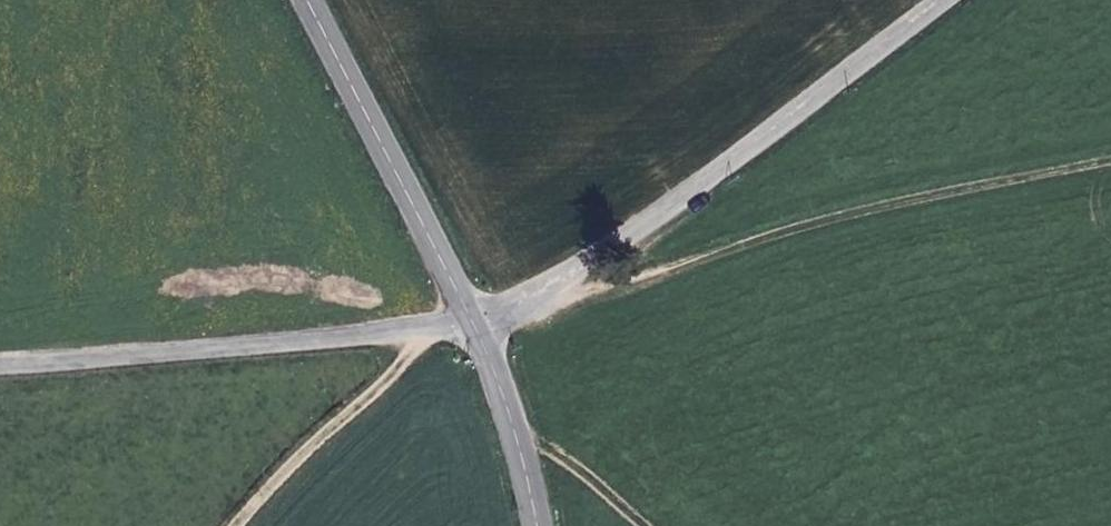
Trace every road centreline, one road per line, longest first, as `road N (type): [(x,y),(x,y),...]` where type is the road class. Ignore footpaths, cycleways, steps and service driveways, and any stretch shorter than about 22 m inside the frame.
road 1 (unclassified): [(951,0),(663,212),(476,320)]
road 2 (unclassified): [(476,320),(422,332),(0,365)]
road 3 (secondary): [(476,320),(312,0)]
road 4 (track): [(422,332),(233,525)]
road 5 (secondary): [(536,525),(499,365),(476,320)]
road 6 (track): [(499,365),(632,525)]

